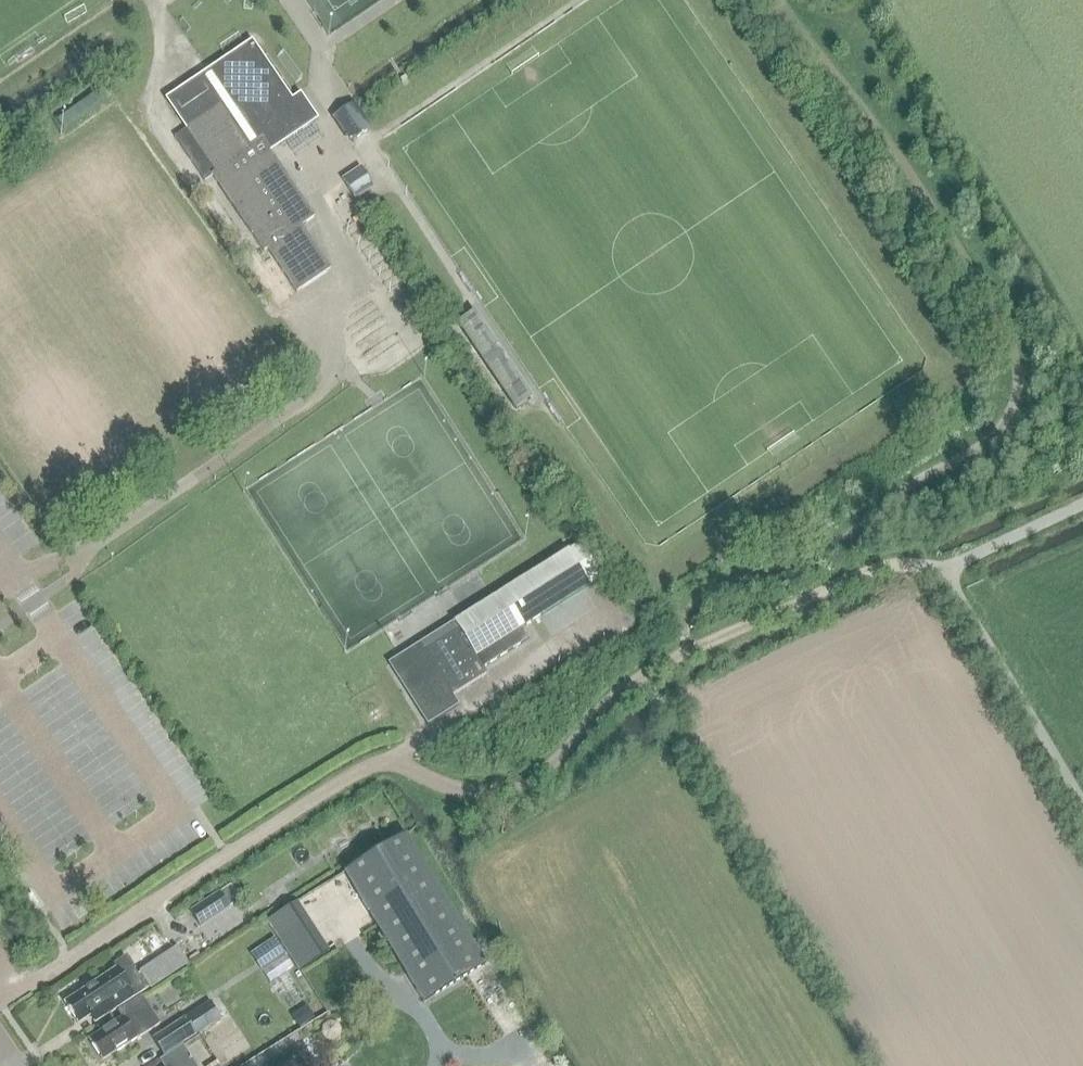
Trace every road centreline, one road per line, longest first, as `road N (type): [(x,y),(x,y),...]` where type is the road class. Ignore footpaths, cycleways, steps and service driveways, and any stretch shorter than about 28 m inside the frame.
road 1 (track): [(45,974),(372,761),(447,785),(518,786),(549,769),(619,688),(685,650),(868,571),(952,569)]

